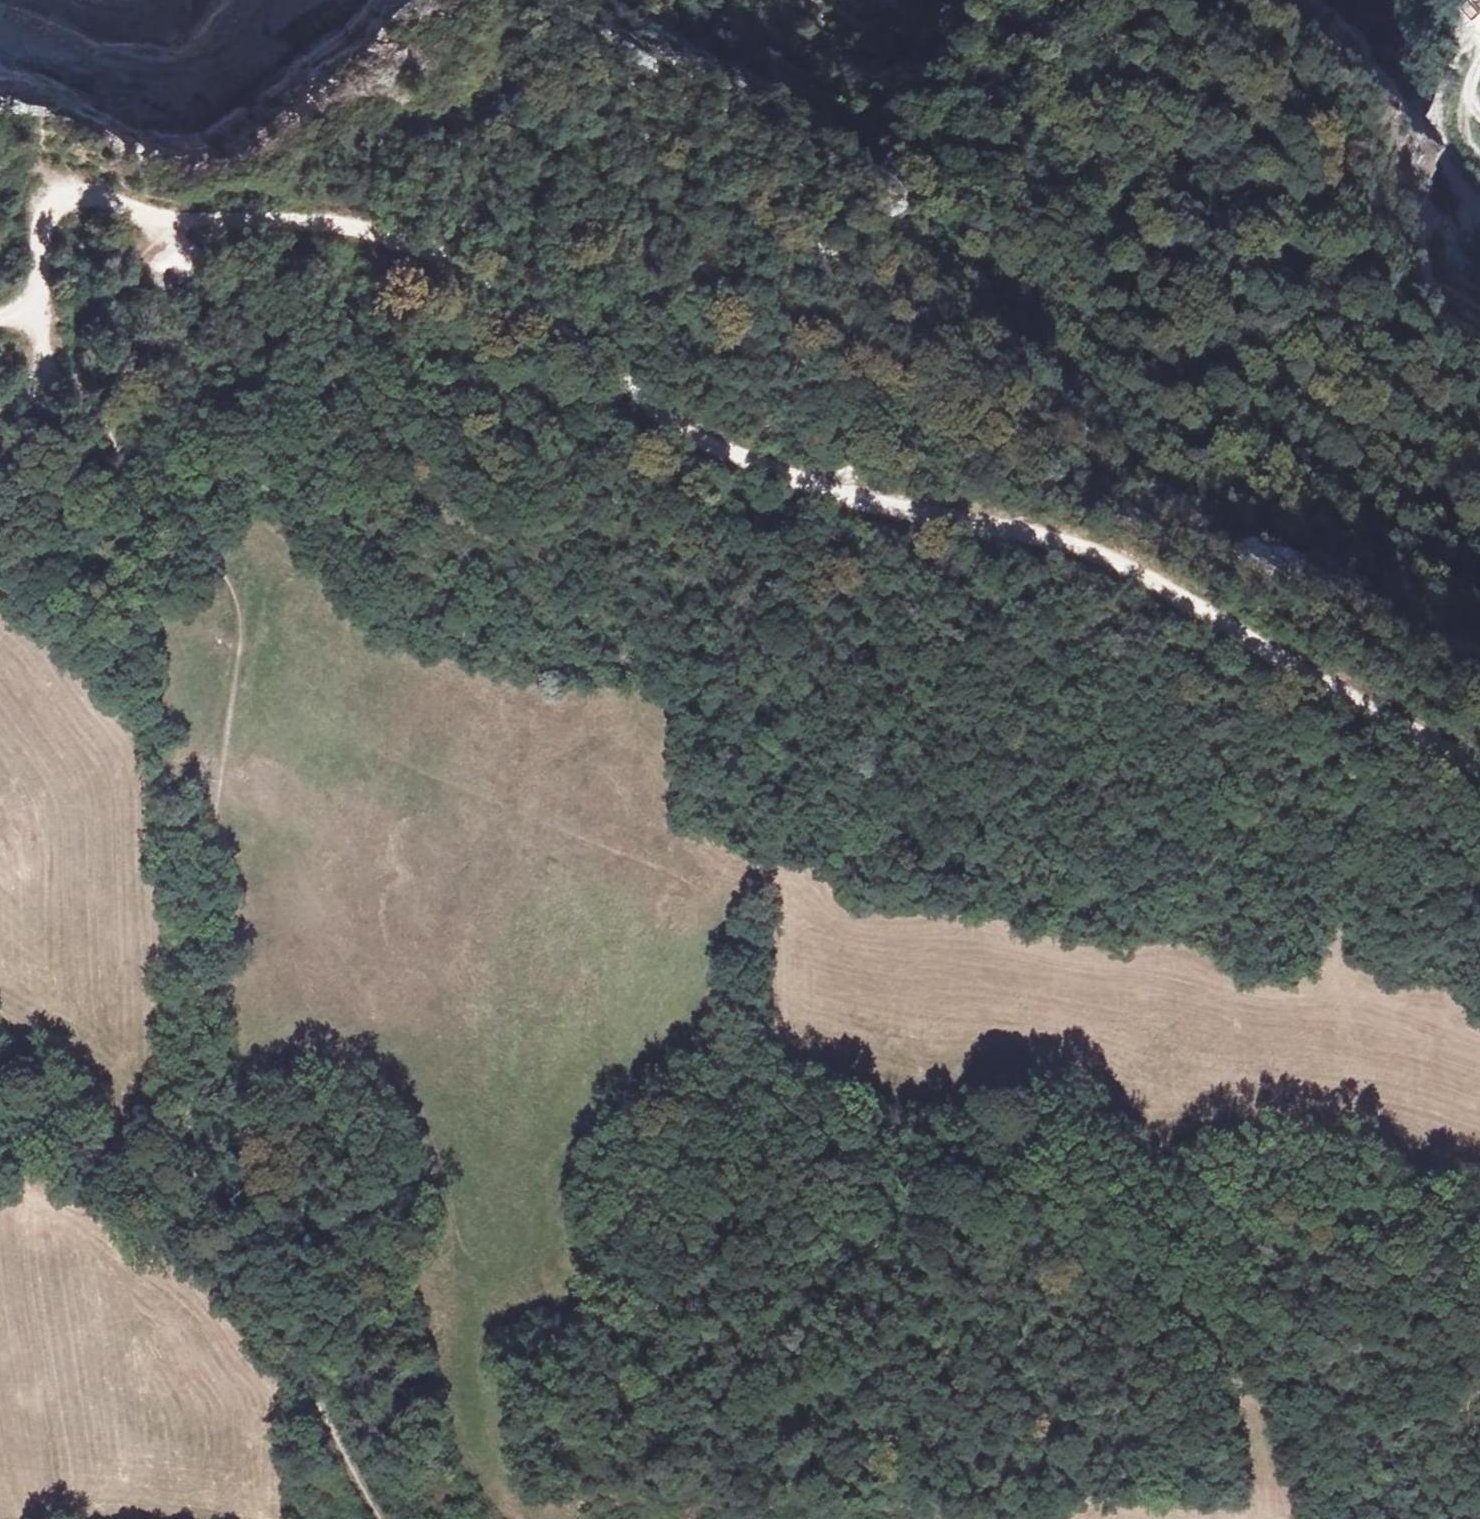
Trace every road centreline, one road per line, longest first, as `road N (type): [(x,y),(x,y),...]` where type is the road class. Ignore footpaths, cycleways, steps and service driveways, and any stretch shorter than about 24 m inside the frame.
road 1 (track): [(169,217),(361,229),(503,281),(593,339),(651,416),(855,495),(1108,554),(1238,634),(1479,757)]
road 2 (track): [(1159,0),(1279,120),(1346,258),(1479,368)]
road 3 (track): [(55,371),(41,201),(65,181),(169,217)]

